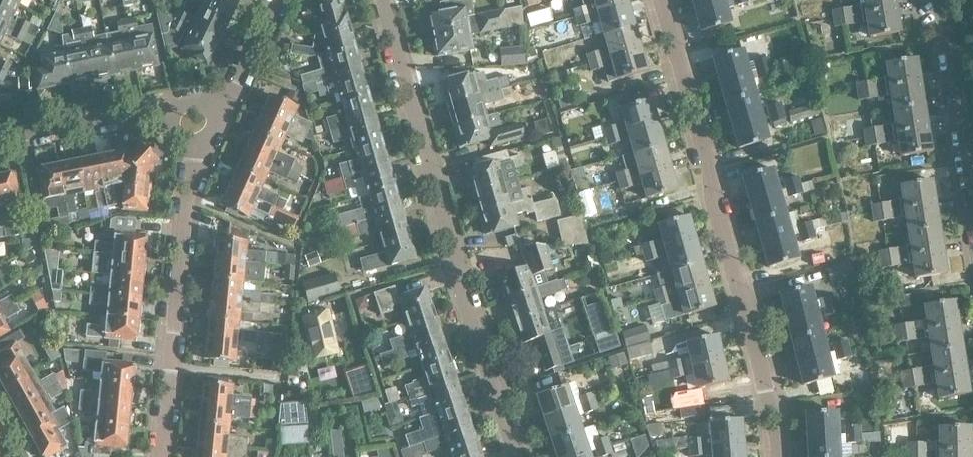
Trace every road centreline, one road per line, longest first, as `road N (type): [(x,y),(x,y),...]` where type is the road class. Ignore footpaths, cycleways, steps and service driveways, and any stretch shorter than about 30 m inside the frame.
road 1 (residential): [(508,456),(373,0)]
road 2 (residential): [(782,456),(778,403),(656,0)]
road 3 (residential): [(164,456),(209,132)]
road 4 (residential): [(209,132),(153,117),(0,144)]
road 5 (residential): [(972,200),(941,0)]
road 6 (residential): [(274,0),(209,132)]

